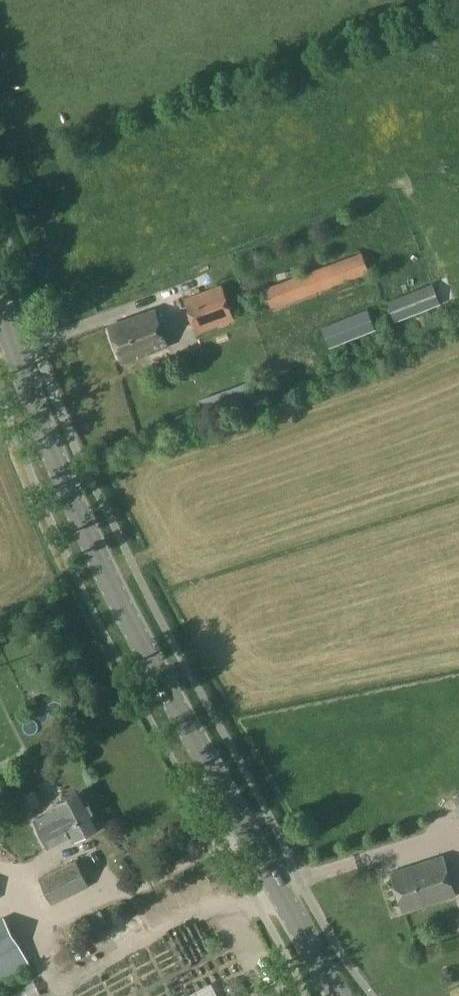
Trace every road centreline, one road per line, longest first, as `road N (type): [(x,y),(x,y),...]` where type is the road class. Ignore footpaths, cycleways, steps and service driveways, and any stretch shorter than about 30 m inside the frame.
road 1 (secondary): [(337,995),(158,668),(56,461),(0,299)]

